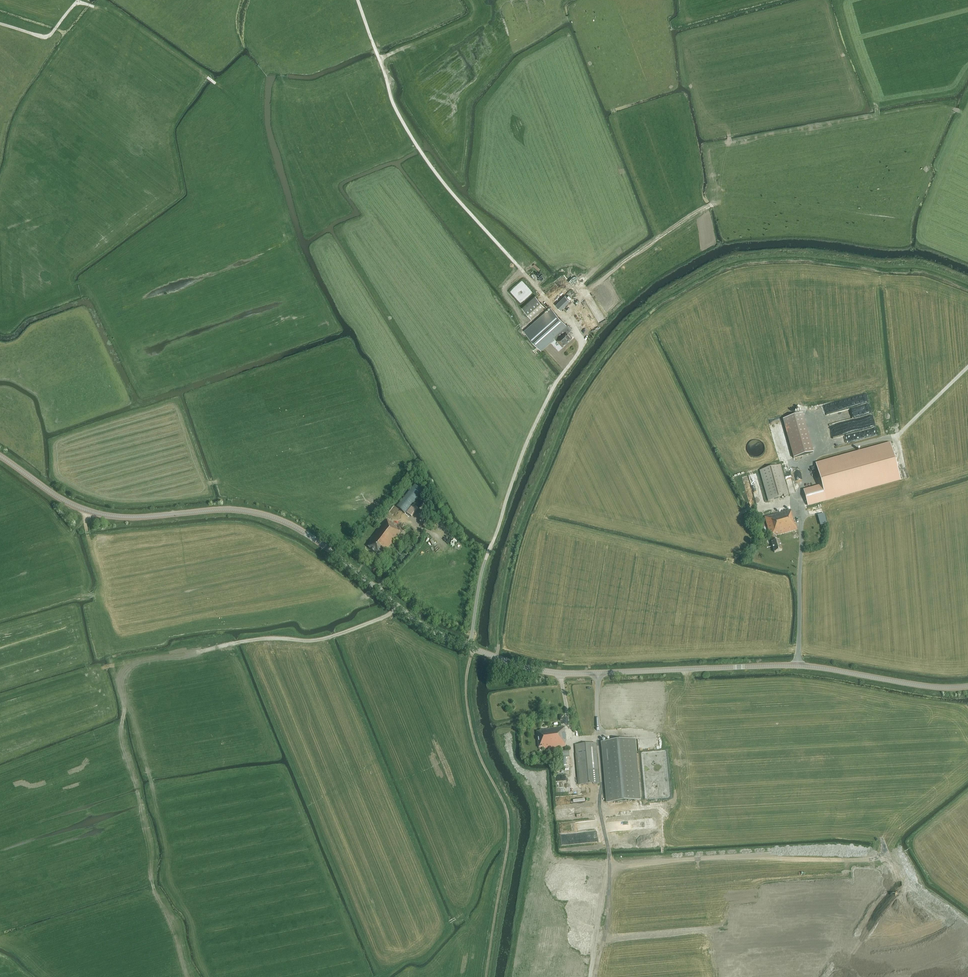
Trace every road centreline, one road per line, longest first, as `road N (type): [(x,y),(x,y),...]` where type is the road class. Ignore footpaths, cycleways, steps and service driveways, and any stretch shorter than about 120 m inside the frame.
road 1 (tertiary): [(967,686),(796,665),(569,674),(521,666),(425,626),(283,521),(240,510),(135,517),(84,510),(0,457)]
road 2 (track): [(399,607),(321,641),(233,643),(112,666),(155,848),(156,895)]
road 3 (track): [(540,290),(414,140),(358,0)]
road 4 (track): [(591,976),(610,858),(596,789),(573,791)]
road 5 (track): [(562,315),(714,205)]

